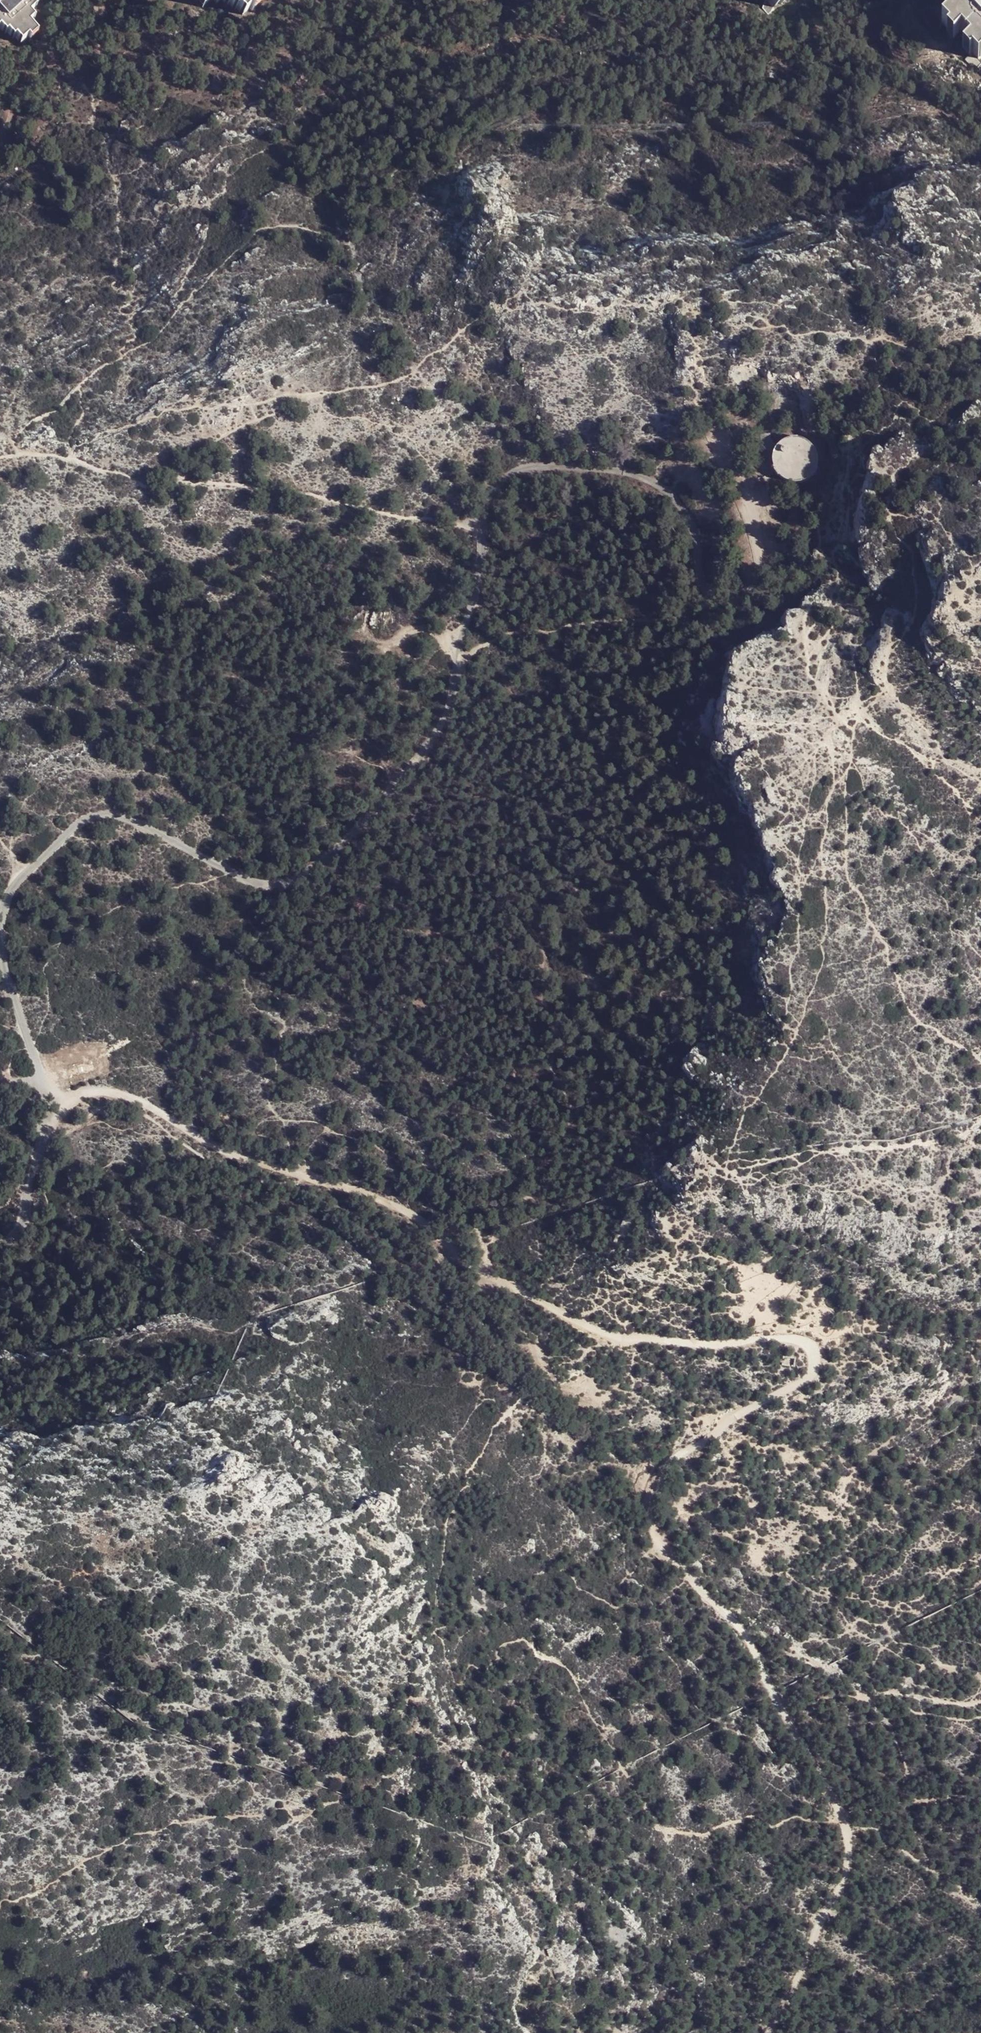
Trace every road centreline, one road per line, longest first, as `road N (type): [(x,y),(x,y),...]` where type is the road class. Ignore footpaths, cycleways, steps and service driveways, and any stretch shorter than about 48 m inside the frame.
road 1 (track): [(52,1104),(82,1096),(132,1100),(234,1155),(371,1197),(421,1224),(466,1266),(607,1336),(700,1346),(797,1340),(808,1347),(814,1366),(804,1381),(668,1464),(649,1516),(667,1556),(748,1640),(845,1825),(844,1877),(772,2032)]

